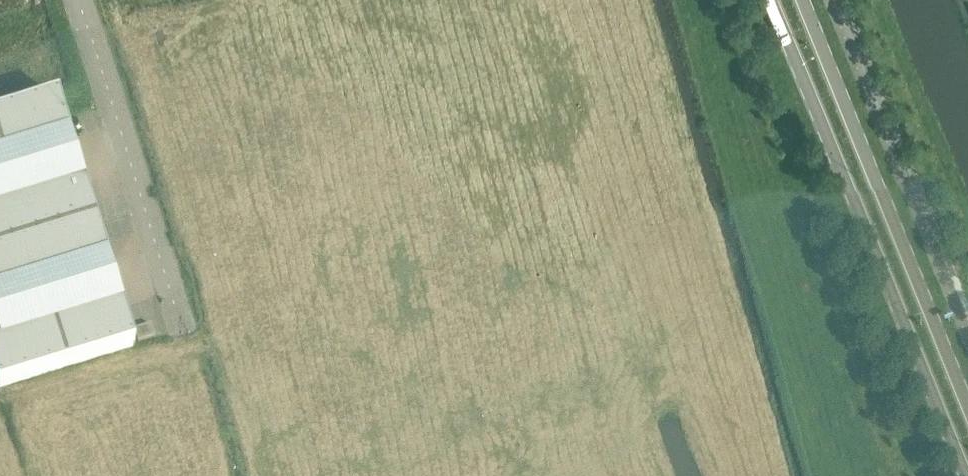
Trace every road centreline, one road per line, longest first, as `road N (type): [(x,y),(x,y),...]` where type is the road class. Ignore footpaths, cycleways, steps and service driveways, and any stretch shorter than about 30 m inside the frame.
road 1 (primary): [(771,0),(966,475)]
road 2 (primary): [(967,405),(804,0)]
road 3 (unclassified): [(182,327),(81,0)]

